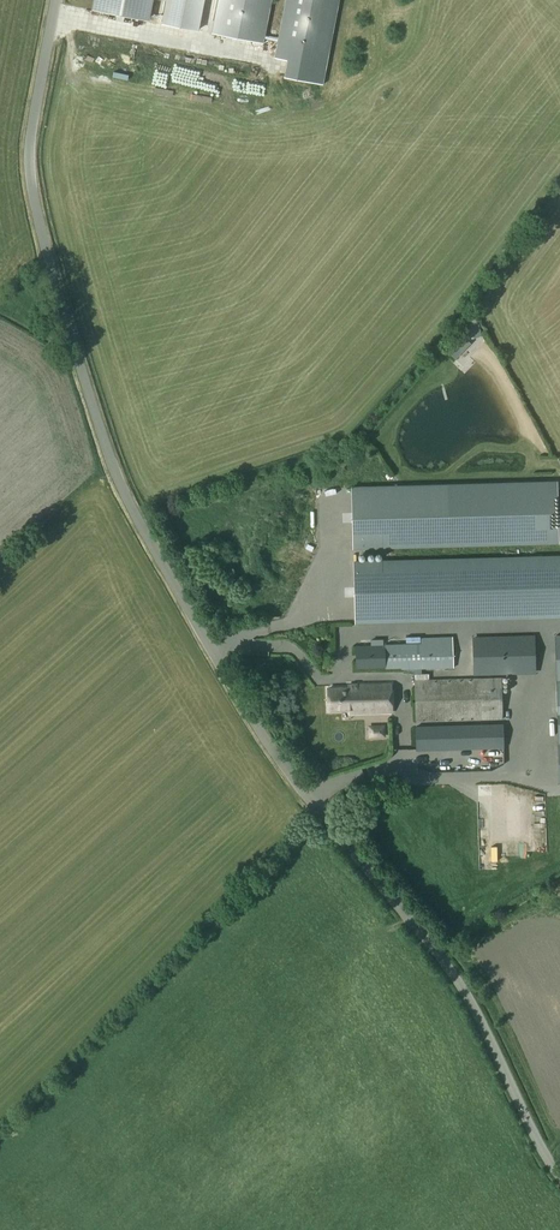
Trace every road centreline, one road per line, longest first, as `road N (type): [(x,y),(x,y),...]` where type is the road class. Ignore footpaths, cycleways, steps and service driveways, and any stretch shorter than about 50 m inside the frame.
road 1 (unclassified): [(559,1170),(457,981),(306,797),(139,526),(75,353),(28,170),(56,0)]

